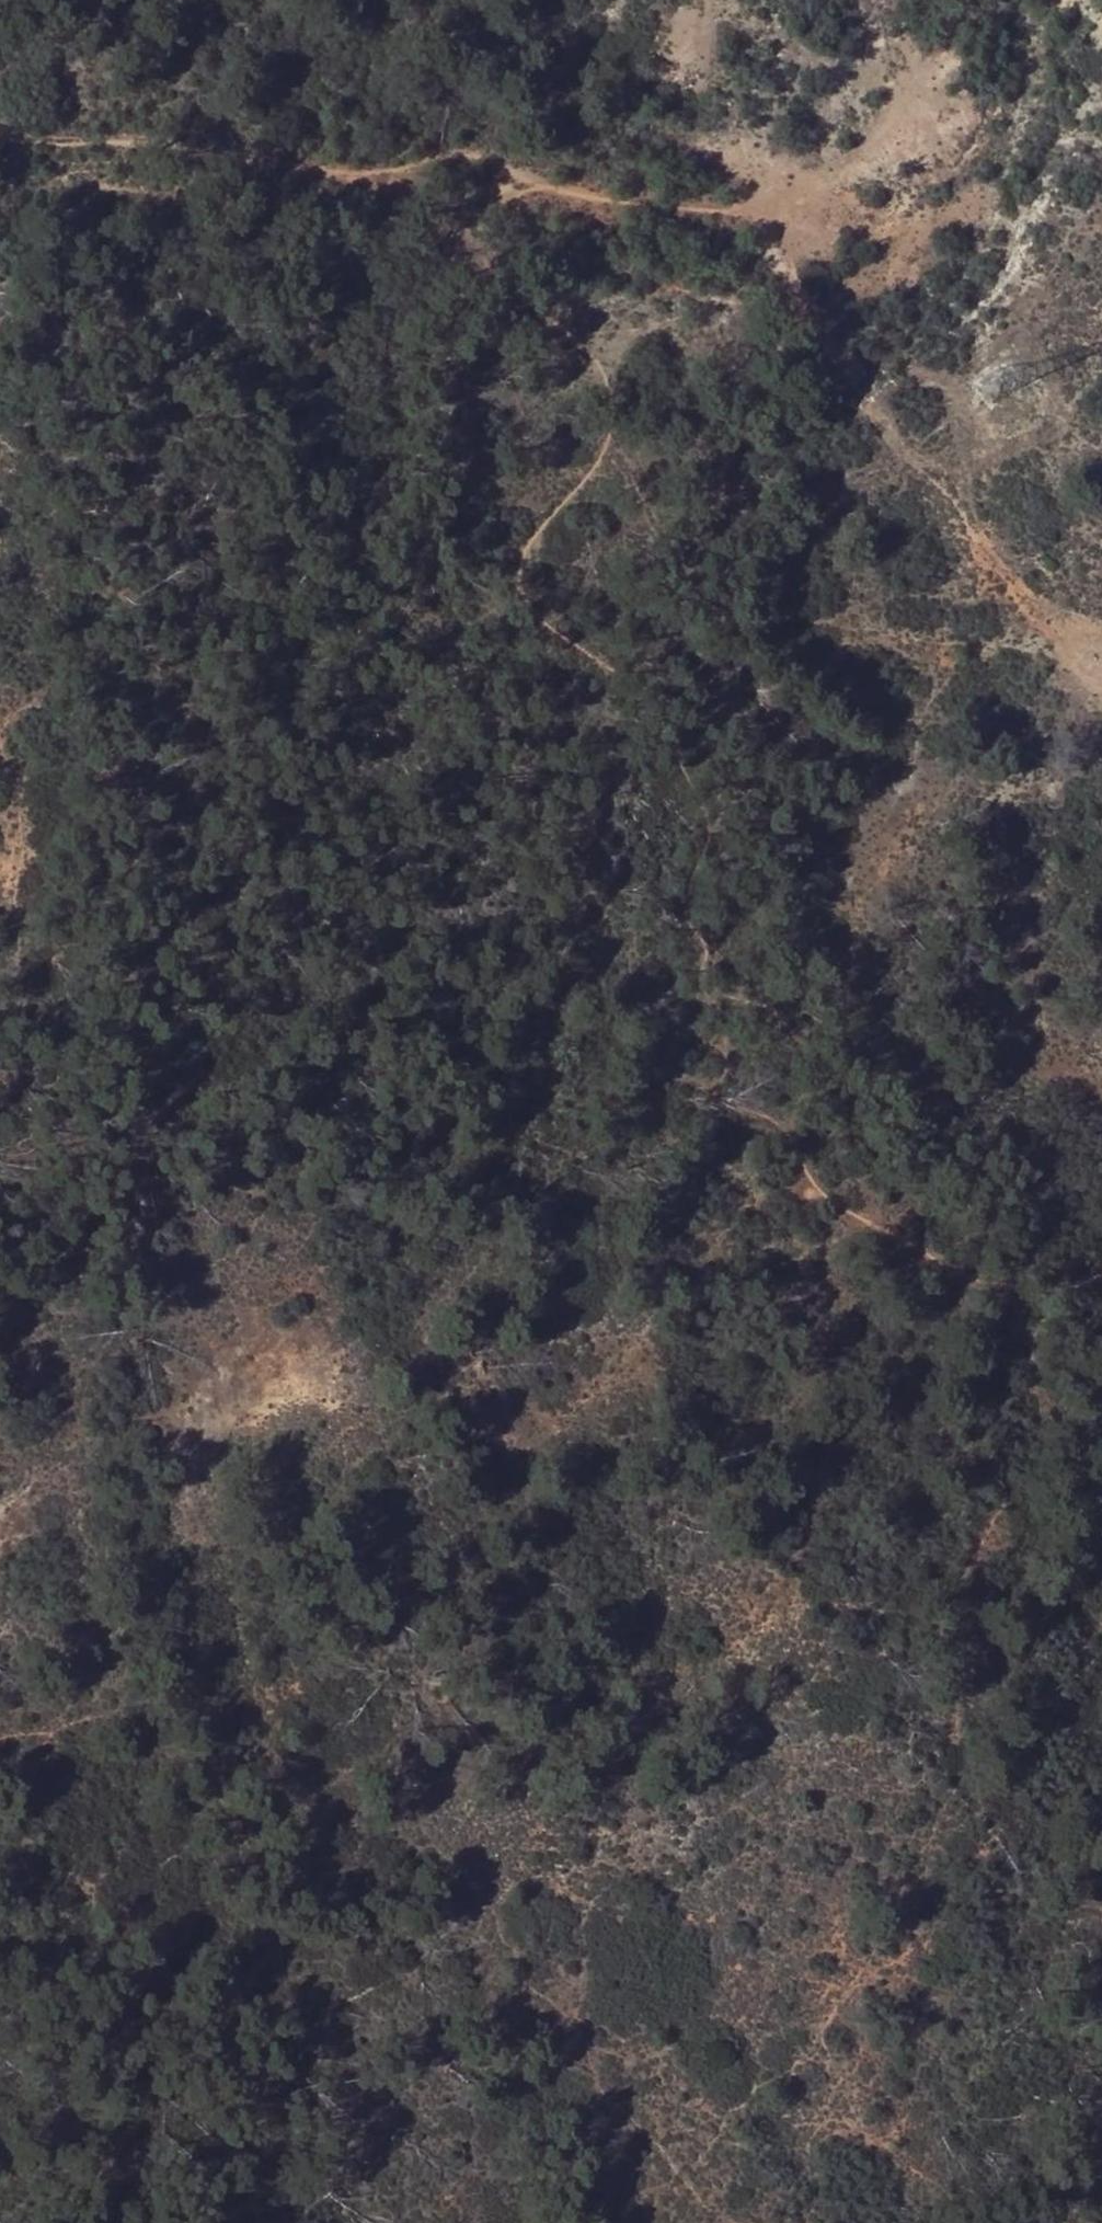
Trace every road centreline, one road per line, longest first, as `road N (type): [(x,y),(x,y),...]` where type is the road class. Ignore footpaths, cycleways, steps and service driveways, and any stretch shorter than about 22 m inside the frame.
road 1 (track): [(0,119),(328,124),(518,162),(597,195),(742,206),(792,192),(839,153),(945,28),(954,0)]

